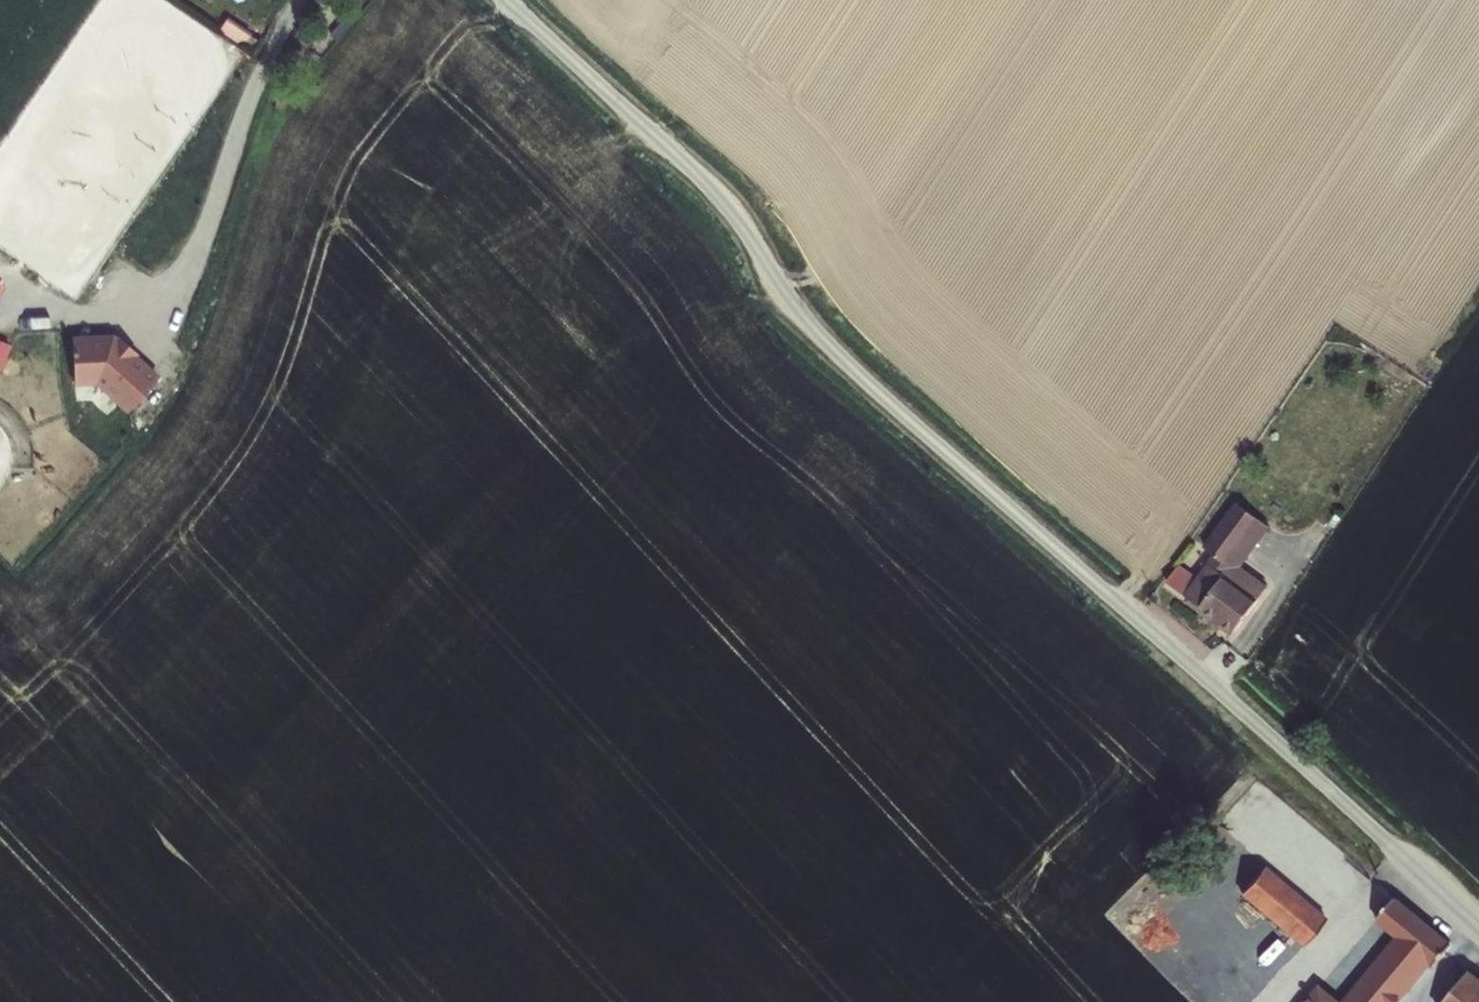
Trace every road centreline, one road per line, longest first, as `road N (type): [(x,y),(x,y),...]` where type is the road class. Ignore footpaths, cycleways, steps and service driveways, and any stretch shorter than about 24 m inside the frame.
road 1 (unclassified): [(506,0),(717,195),(818,336),(1478,927)]

